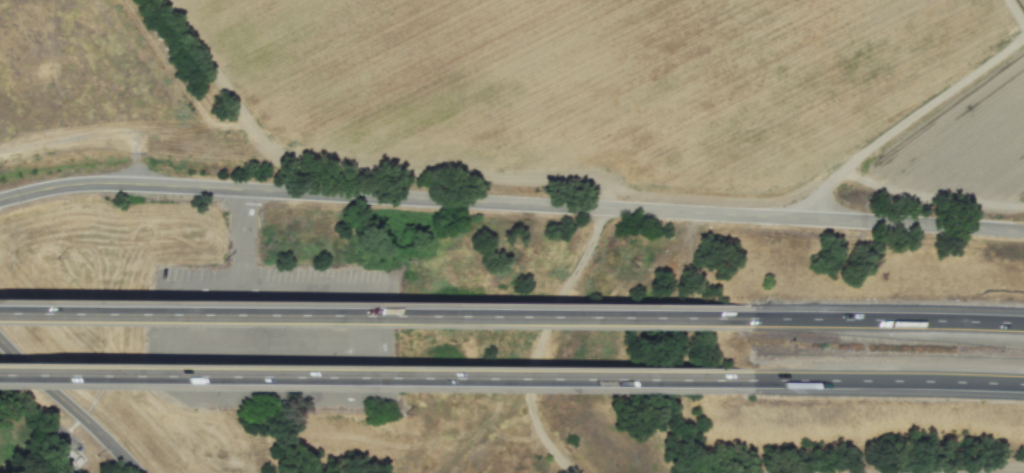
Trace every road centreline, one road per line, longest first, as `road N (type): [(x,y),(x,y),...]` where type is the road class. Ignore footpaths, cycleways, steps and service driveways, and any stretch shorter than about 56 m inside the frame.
road 1 (residential): [(0,200),(106,184),(1023,232)]
road 2 (motorway): [(0,375),(754,379)]
road 3 (motorway): [(746,319),(0,314)]
road 4 (track): [(1023,42),(779,217)]
road 5 (motorway): [(1023,323),(746,319)]
road 6 (motorway): [(754,379),(1023,384)]
road 7 (secondary): [(138,472),(0,331)]

